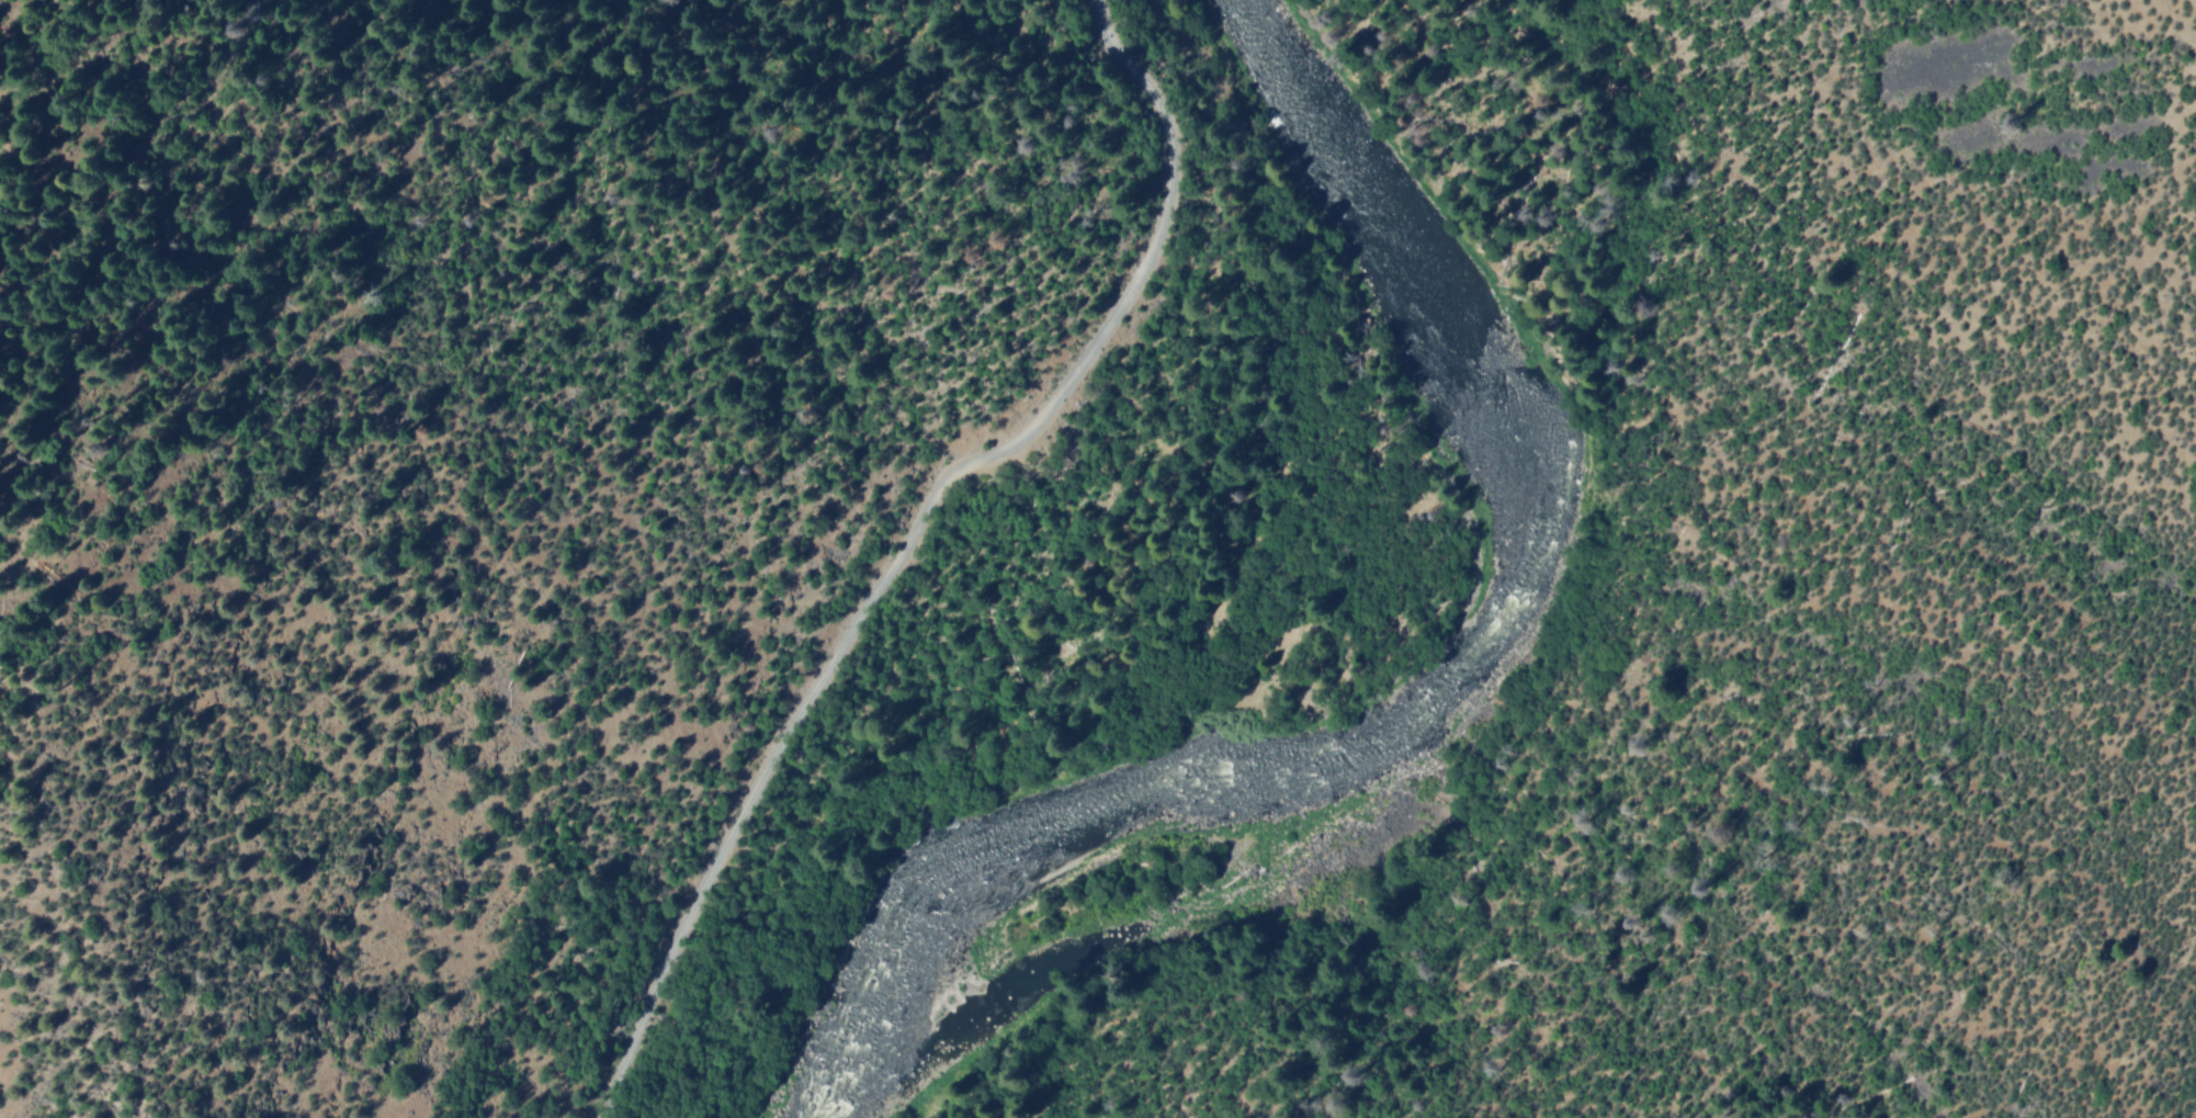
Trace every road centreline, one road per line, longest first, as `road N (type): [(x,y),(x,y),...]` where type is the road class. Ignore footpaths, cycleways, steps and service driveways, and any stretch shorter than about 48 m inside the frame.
road 1 (residential): [(604,1117),(622,1063),(749,798),(939,479),(1021,438),(1151,261),(1174,161),(1164,111),(1109,36),(1099,0)]

